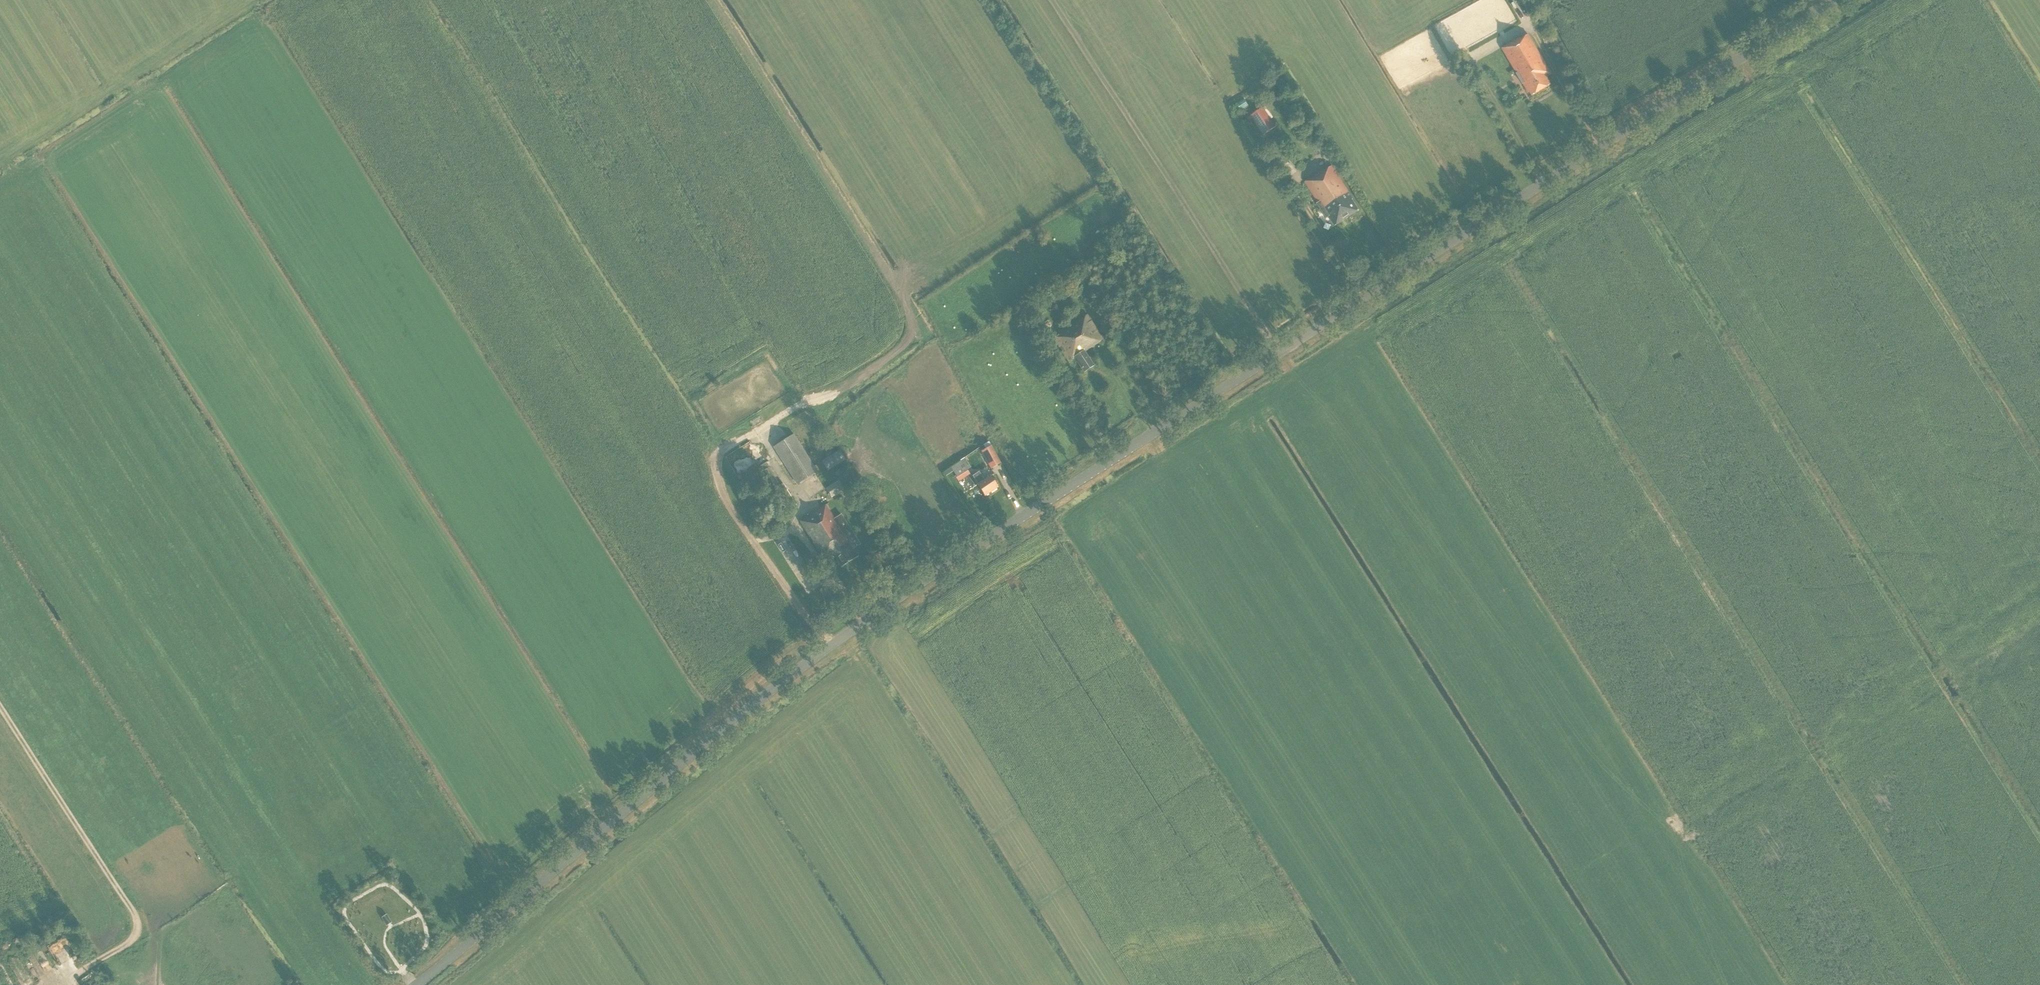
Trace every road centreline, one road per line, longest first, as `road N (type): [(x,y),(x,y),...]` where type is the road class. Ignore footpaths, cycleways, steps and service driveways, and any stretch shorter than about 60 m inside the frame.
road 1 (tertiary): [(415,984),(822,652),(1835,0)]

